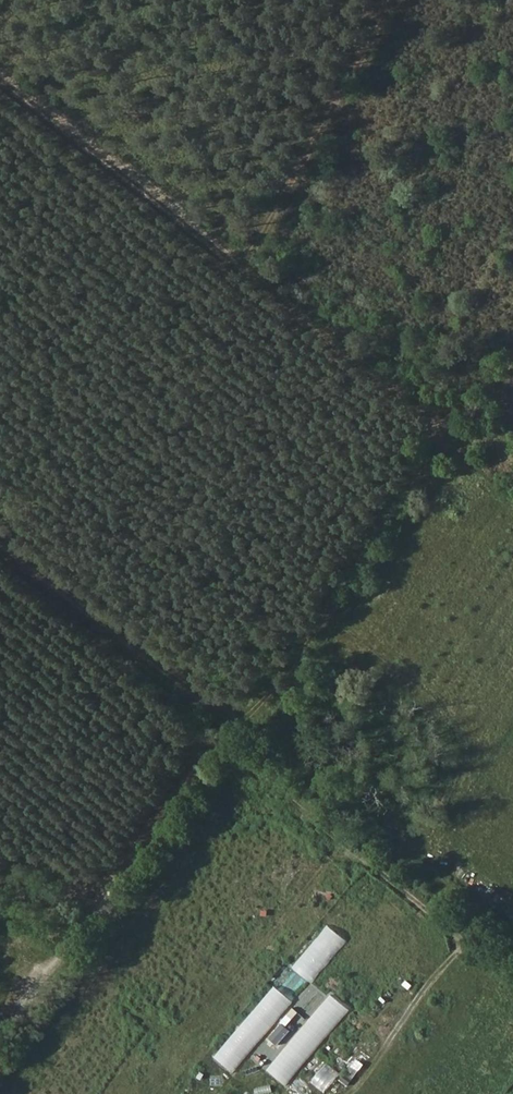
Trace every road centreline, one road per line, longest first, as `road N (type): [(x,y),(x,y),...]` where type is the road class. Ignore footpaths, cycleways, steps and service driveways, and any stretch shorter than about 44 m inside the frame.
road 1 (track): [(0,1035),(121,885),(210,755),(307,640),(415,484)]
road 2 (track): [(0,537),(242,719)]

